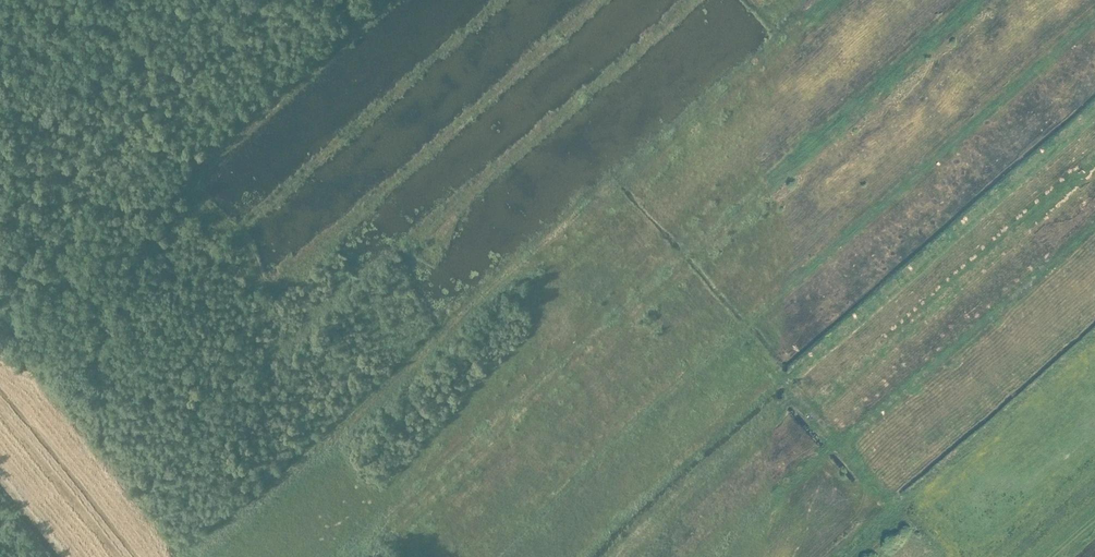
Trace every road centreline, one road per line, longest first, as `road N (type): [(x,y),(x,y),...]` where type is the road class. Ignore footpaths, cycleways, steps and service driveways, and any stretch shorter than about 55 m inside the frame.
road 1 (track): [(0,403),(130,556)]

